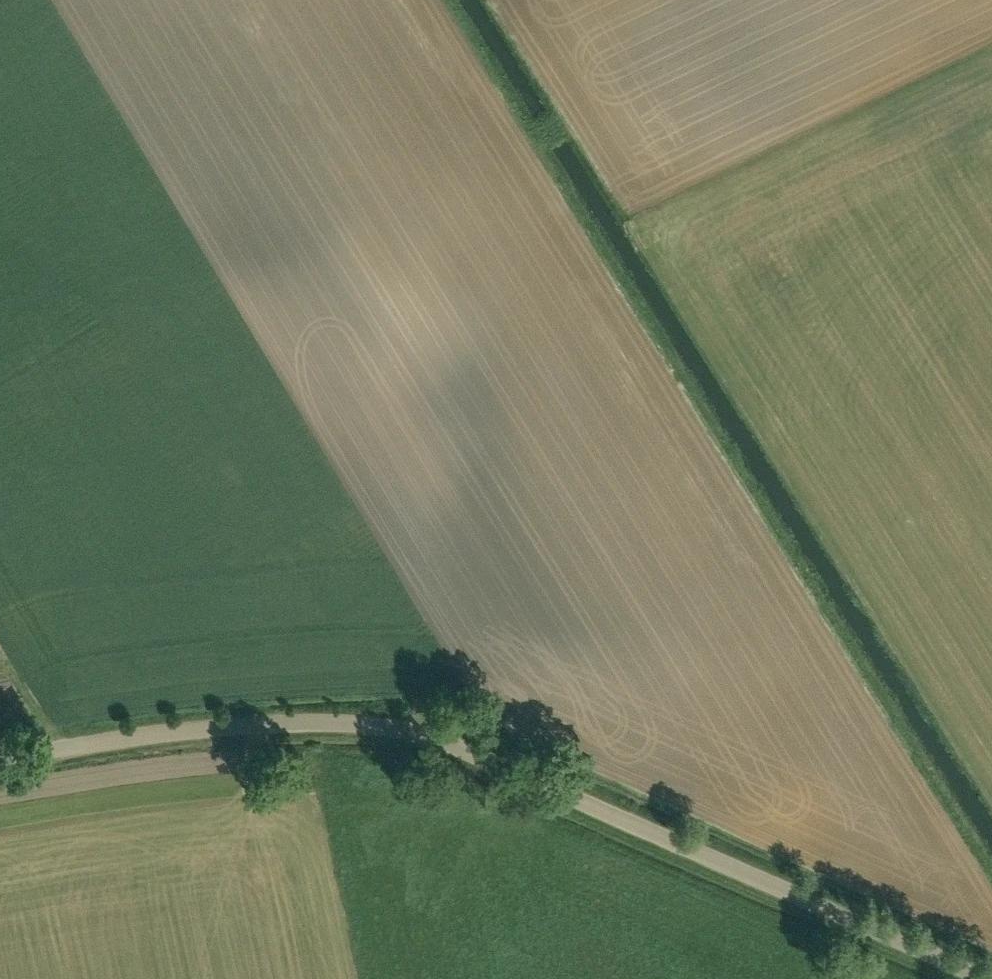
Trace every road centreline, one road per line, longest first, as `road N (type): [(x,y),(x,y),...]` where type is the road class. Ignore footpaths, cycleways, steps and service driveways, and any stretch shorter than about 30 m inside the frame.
road 1 (unclassified): [(0,761),(238,724),(330,720),(386,728),(453,747),(988,978)]

